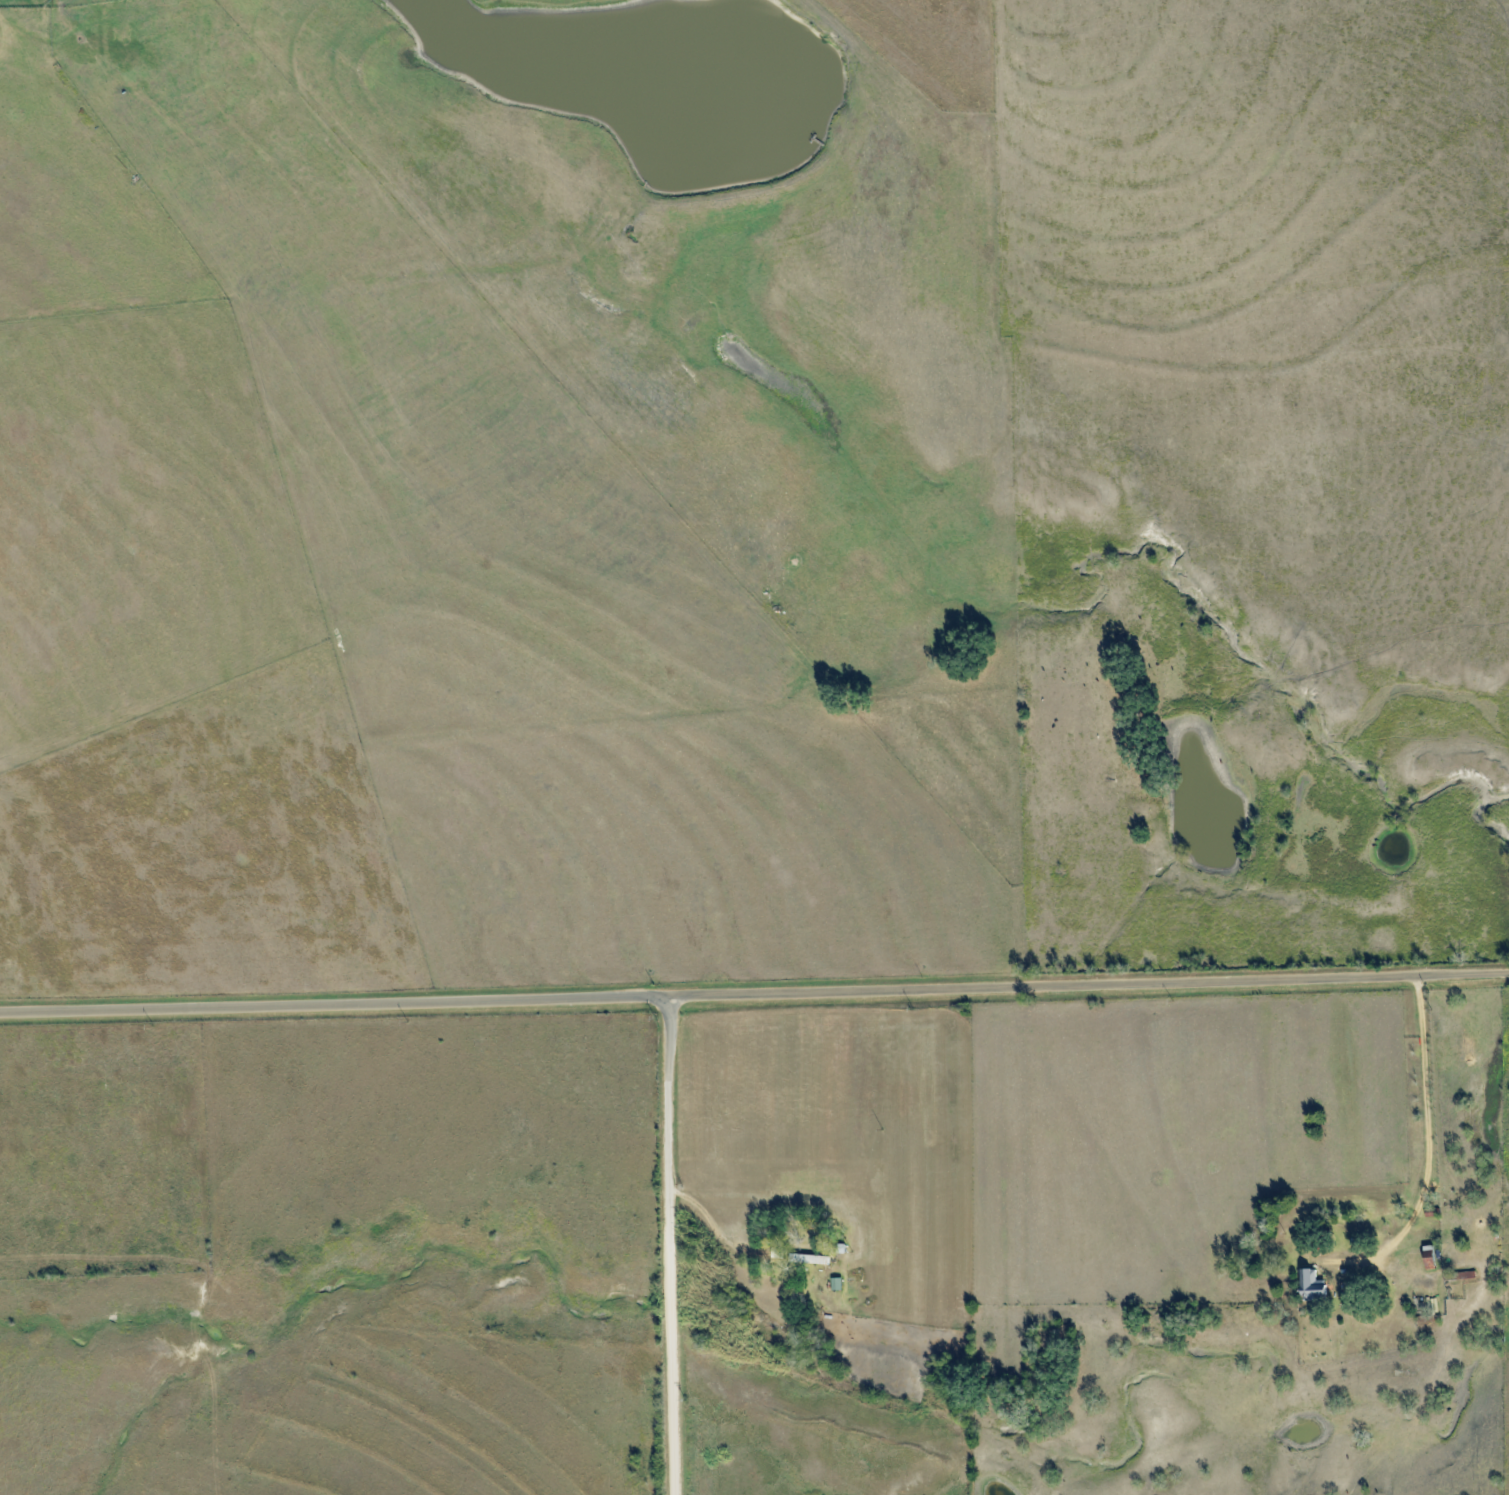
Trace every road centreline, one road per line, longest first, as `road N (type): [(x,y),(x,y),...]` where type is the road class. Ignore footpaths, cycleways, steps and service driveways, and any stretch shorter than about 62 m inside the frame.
road 1 (residential): [(0,1009),(1508,967)]
road 2 (residential): [(673,1494),(665,991)]

